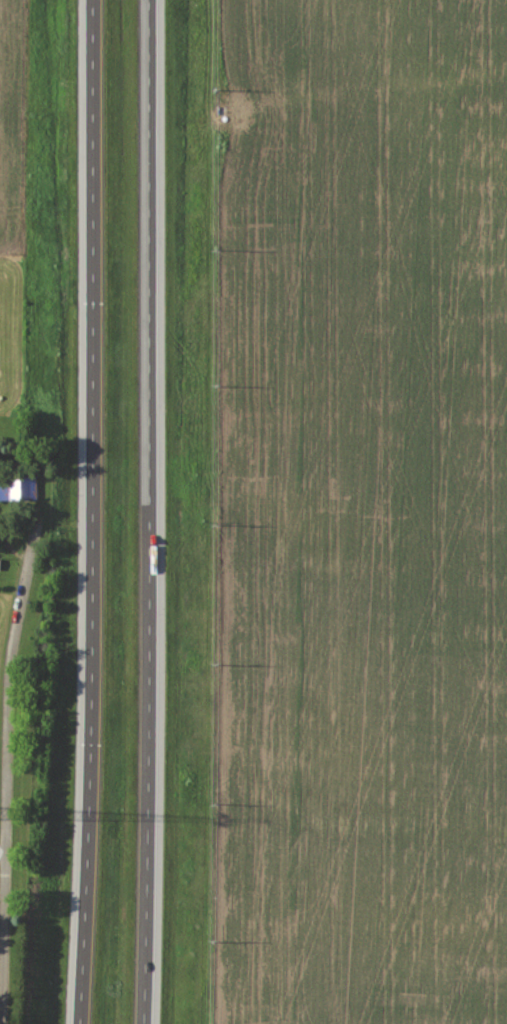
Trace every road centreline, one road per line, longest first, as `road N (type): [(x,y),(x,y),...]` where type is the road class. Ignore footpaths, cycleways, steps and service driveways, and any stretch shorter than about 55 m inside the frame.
road 1 (trunk): [(93,0),(93,693),(82,1023)]
road 2 (trunk): [(145,1023),(150,0)]
road 3 (residential): [(3,1023),(10,669),(32,452)]

